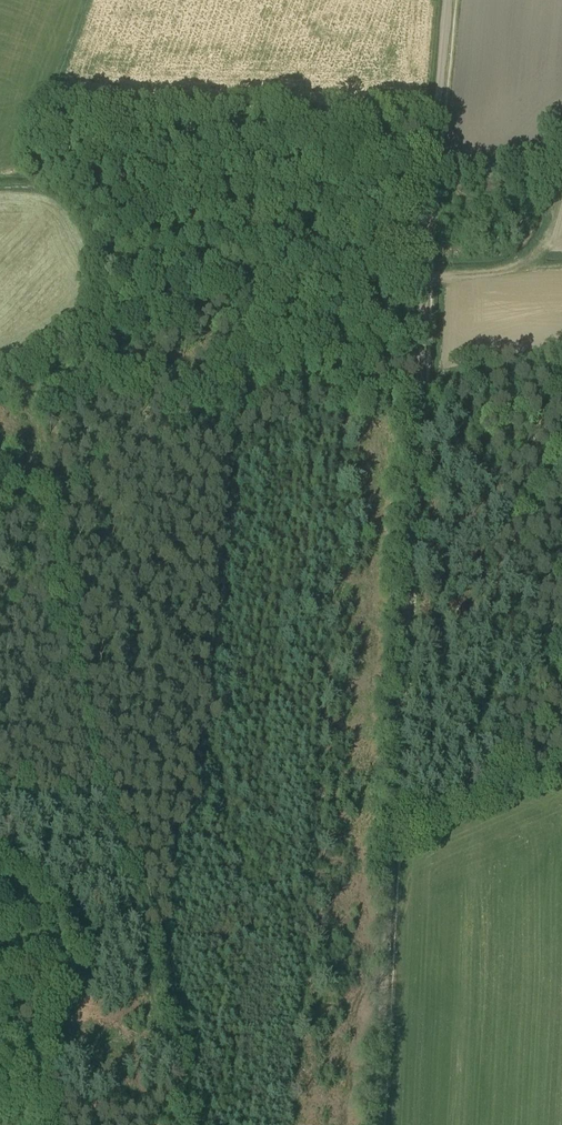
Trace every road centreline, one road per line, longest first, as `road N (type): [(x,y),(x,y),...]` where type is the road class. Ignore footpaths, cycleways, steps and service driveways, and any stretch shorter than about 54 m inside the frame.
road 1 (track): [(453,0),(381,1124)]
road 2 (track): [(208,1124),(116,815),(87,688),(57,477),(23,349)]
road 3 (track): [(436,169),(364,144),(55,140),(31,193),(0,190)]
road 4 (track): [(398,839),(561,771)]

